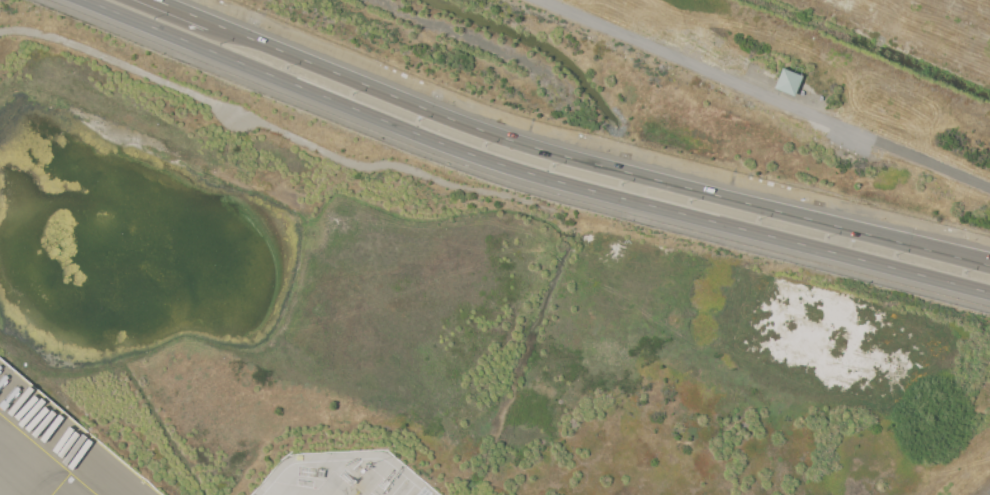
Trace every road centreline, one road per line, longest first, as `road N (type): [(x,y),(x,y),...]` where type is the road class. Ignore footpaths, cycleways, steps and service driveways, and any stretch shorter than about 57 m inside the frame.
road 1 (secondary): [(84,0),(482,160),(989,295)]
road 2 (secondary): [(989,266),(489,135),(209,22)]

